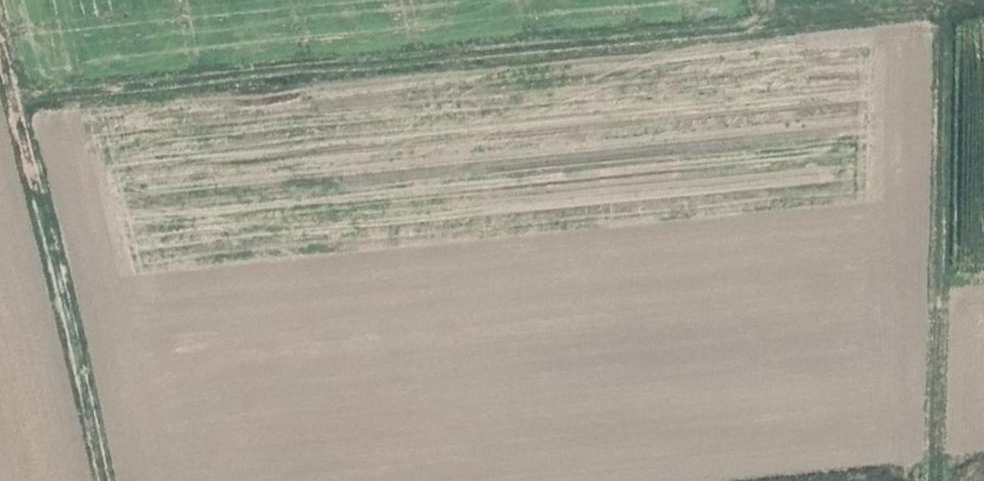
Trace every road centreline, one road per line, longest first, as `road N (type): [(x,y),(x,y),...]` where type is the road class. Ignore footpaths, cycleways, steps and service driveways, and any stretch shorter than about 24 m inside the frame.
road 1 (track): [(18,102),(897,0)]
road 2 (track): [(943,0),(941,480)]
road 3 (track): [(0,28),(110,480)]

